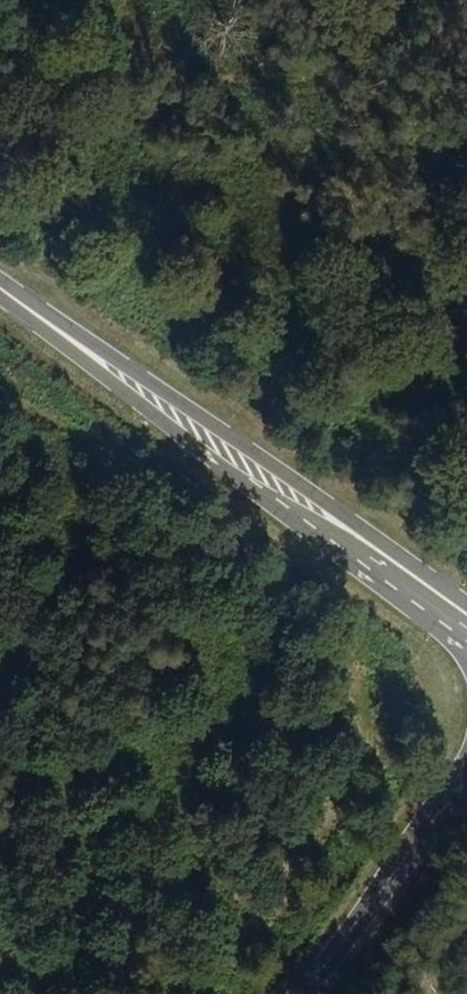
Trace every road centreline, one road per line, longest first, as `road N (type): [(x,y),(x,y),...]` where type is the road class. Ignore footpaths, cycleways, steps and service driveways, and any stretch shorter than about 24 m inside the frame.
road 1 (track): [(192,993),(354,752),(361,675),(0,399)]
road 2 (primary): [(0,293),(466,633)]
road 3 (tertiary): [(466,785),(307,993)]

